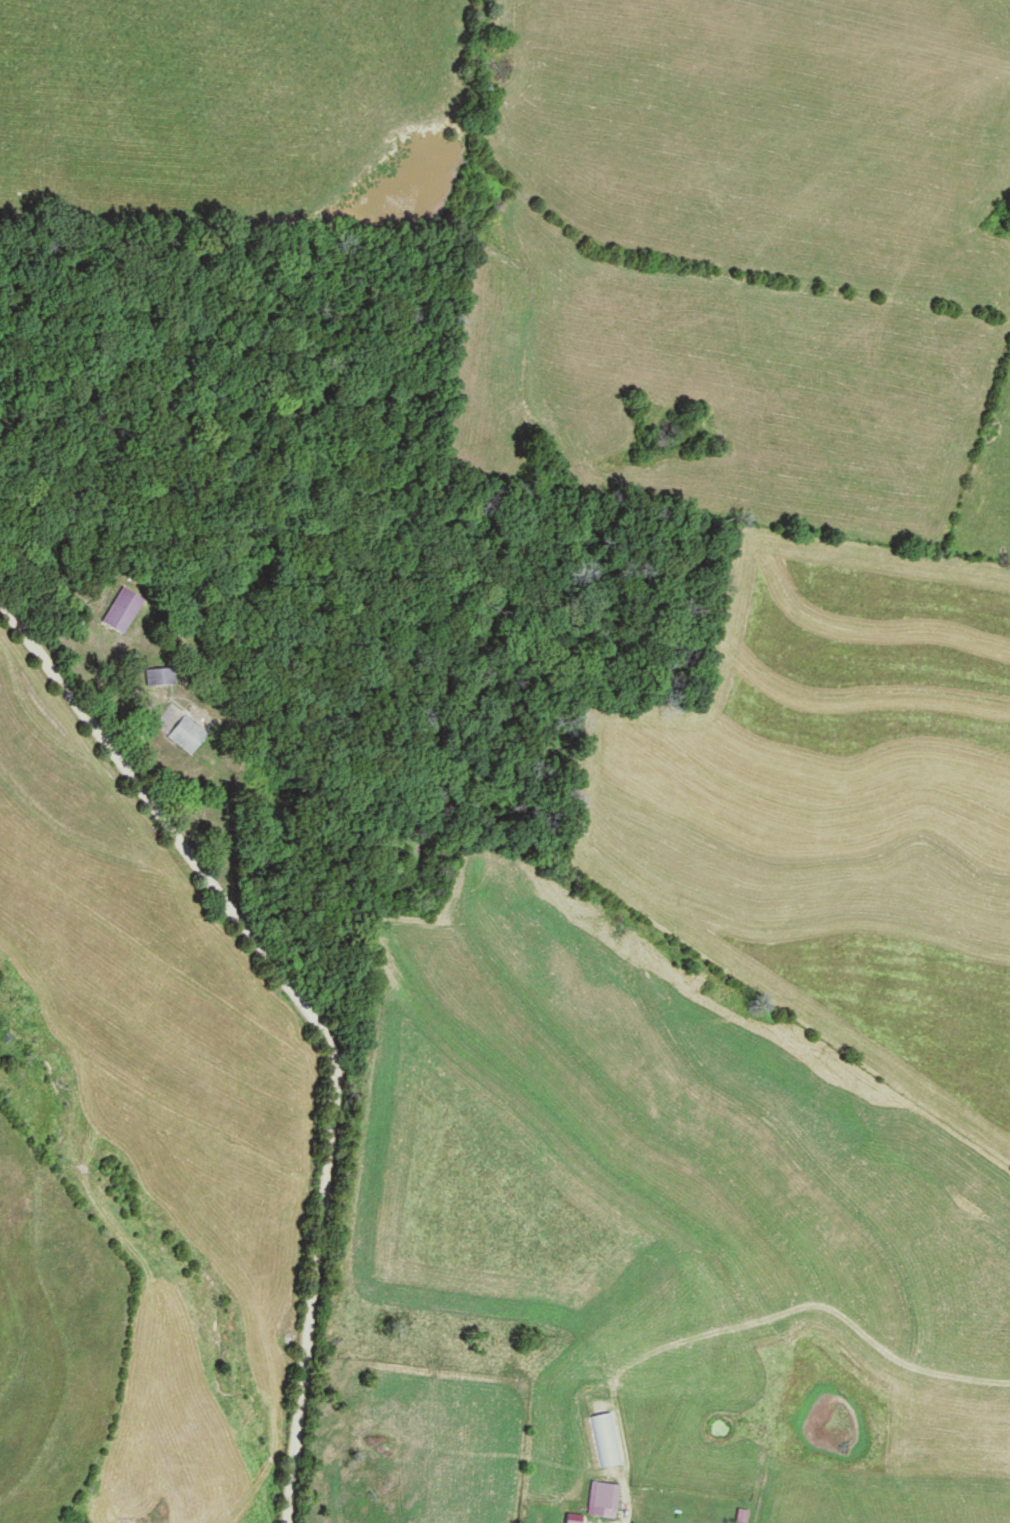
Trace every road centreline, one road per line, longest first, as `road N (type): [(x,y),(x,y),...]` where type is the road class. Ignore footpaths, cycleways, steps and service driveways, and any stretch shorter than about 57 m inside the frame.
road 1 (residential): [(309,1522),(313,1070),(286,1005),(120,822),(0,636)]

